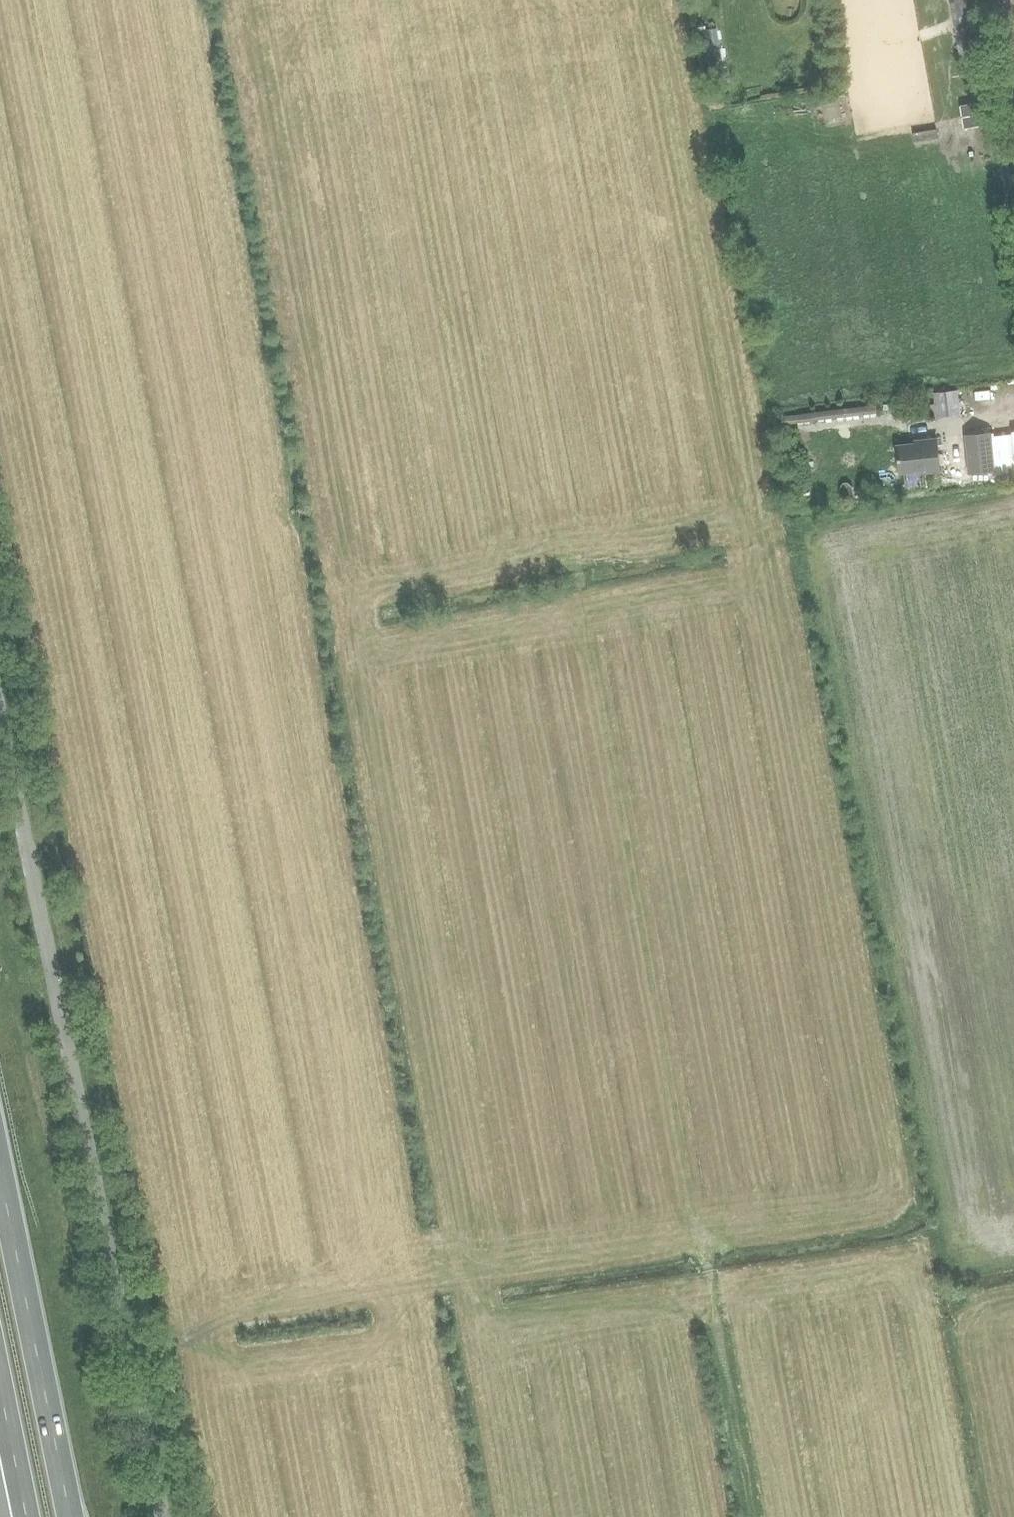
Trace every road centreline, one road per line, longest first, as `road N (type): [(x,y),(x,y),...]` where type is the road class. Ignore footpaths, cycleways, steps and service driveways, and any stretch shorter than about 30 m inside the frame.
road 1 (unclassified): [(162,1516),(0,720)]
road 2 (trunk): [(69,1516),(0,1179)]
road 3 (trunk): [(0,1388),(26,1516)]

